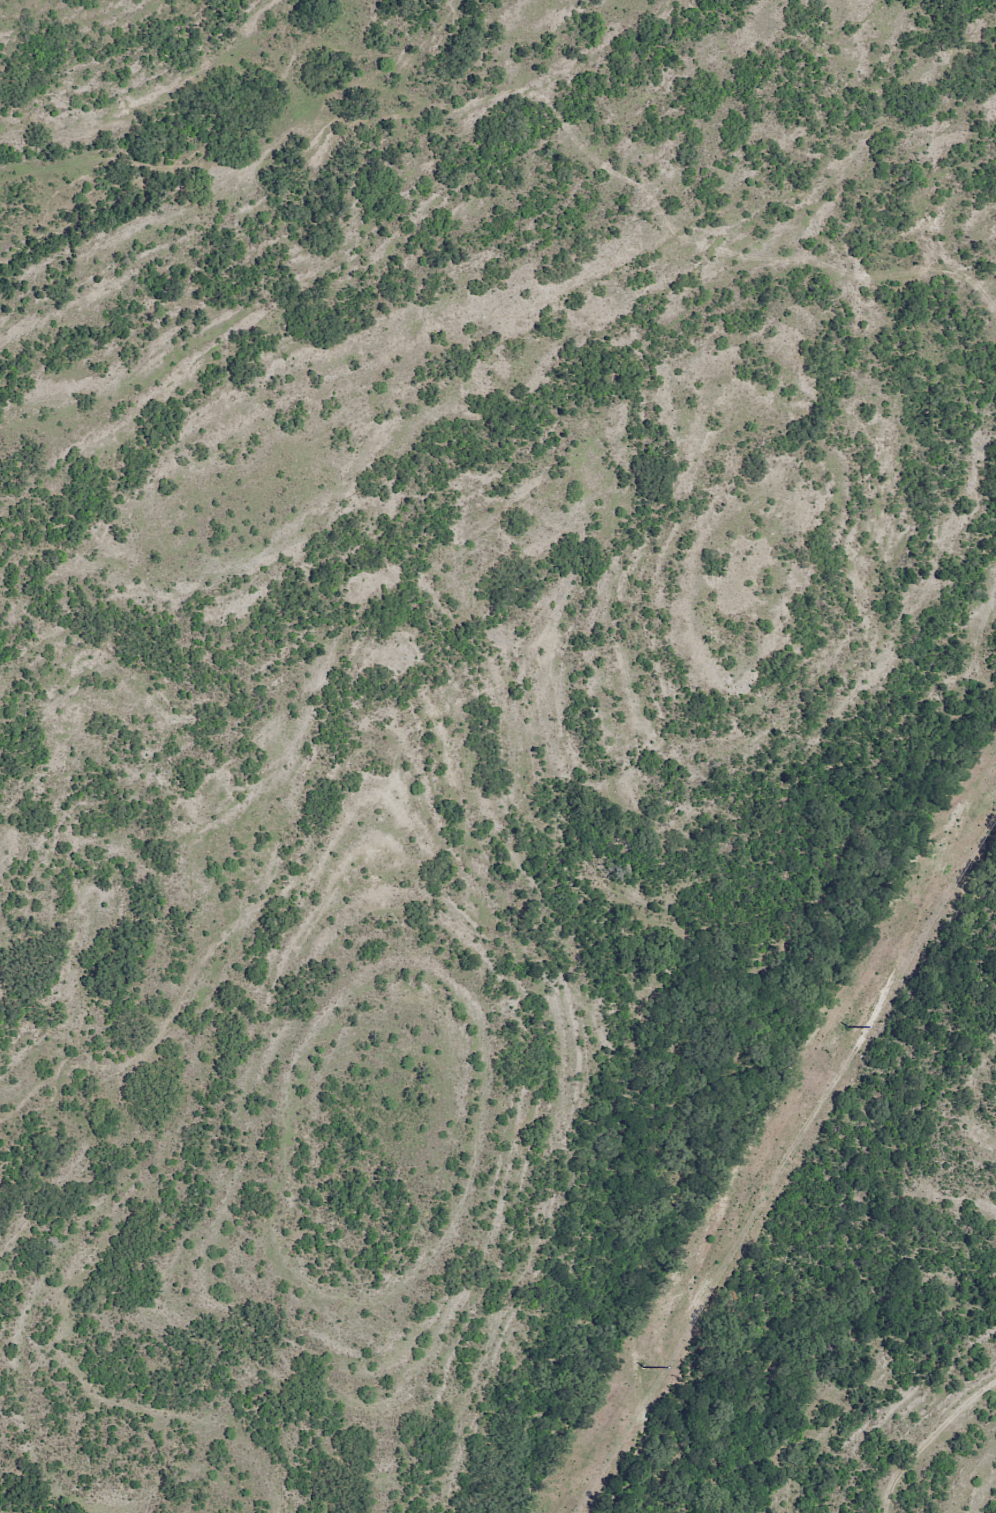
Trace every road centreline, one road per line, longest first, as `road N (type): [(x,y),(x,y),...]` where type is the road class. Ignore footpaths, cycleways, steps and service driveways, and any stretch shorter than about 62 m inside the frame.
road 1 (track): [(995,282),(970,264),(838,264),(672,225),(580,132),(404,88),(228,152),(0,256)]
road 2 (residential): [(404,88),(494,0)]

